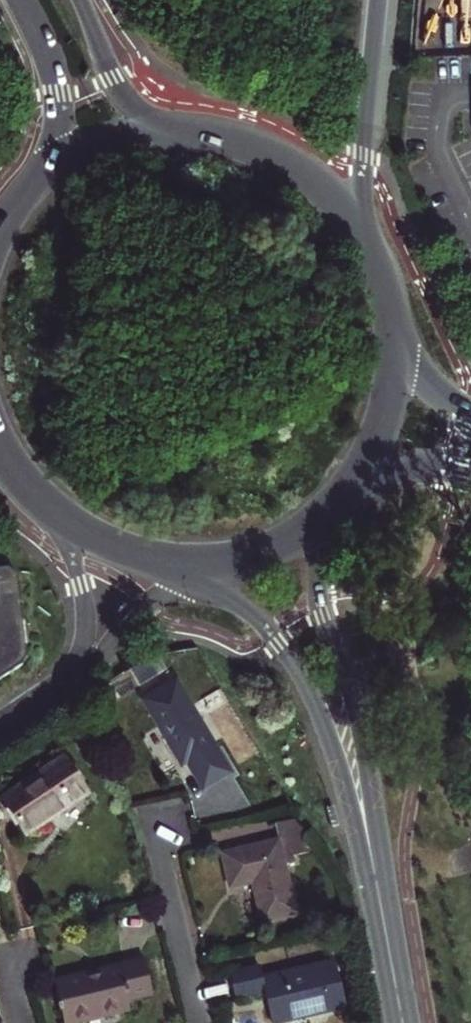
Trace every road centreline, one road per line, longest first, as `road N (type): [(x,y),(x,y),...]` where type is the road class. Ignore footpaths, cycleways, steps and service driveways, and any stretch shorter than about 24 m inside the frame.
road 1 (secondary): [(369,844),(358,712),(315,579),(322,509)]
road 2 (secondary): [(198,561),(258,616),(296,667),(369,844)]
road 3 (motorway): [(369,246),(363,172),(379,0)]
road 4 (secondary): [(369,246),(339,203),(298,169),(251,146),(182,134)]
road 5 (residential): [(156,829),(200,1022)]
road 6 (secondary): [(21,0),(56,83),(59,123),(50,179)]
road 7 (secondary): [(403,1022),(369,844)]
road 8 (residential): [(52,519),(86,617),(78,657),(59,688)]
road 9 (residential): [(59,688),(188,562)]
road 10 (secondary): [(182,134),(123,94),(78,0)]
road 11 (secondary): [(52,519),(107,548),(188,562)]
road 12 (secondary): [(182,134),(112,146),(50,179)]
road 13 (secondary): [(357,470),(387,408),(395,340)]
road 14 (secondary): [(198,561),(273,541),(322,509)]

